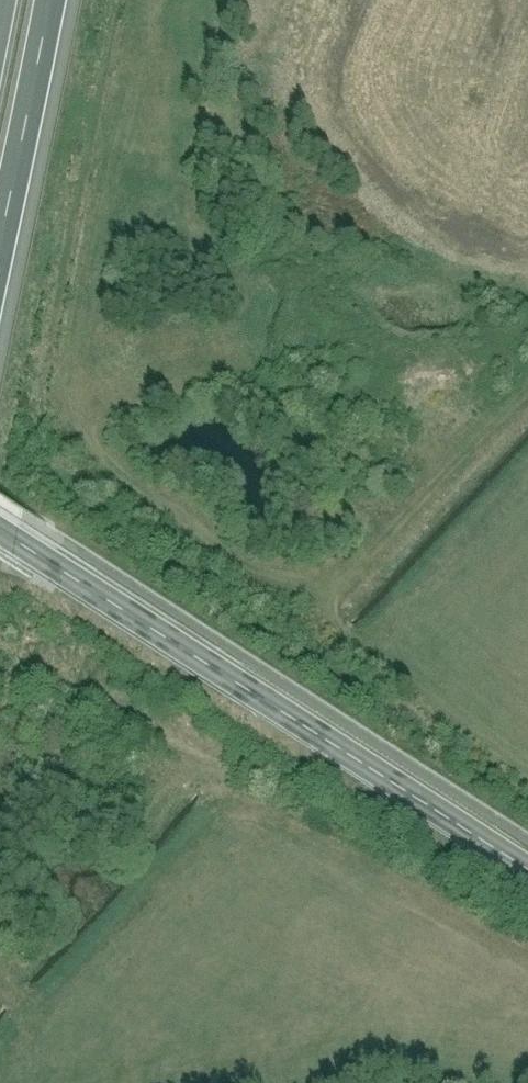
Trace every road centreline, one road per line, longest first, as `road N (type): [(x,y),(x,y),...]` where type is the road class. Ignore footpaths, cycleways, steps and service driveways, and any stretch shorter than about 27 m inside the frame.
road 1 (tertiary): [(0,542),(527,875)]
road 2 (motorway): [(0,250),(51,0)]

